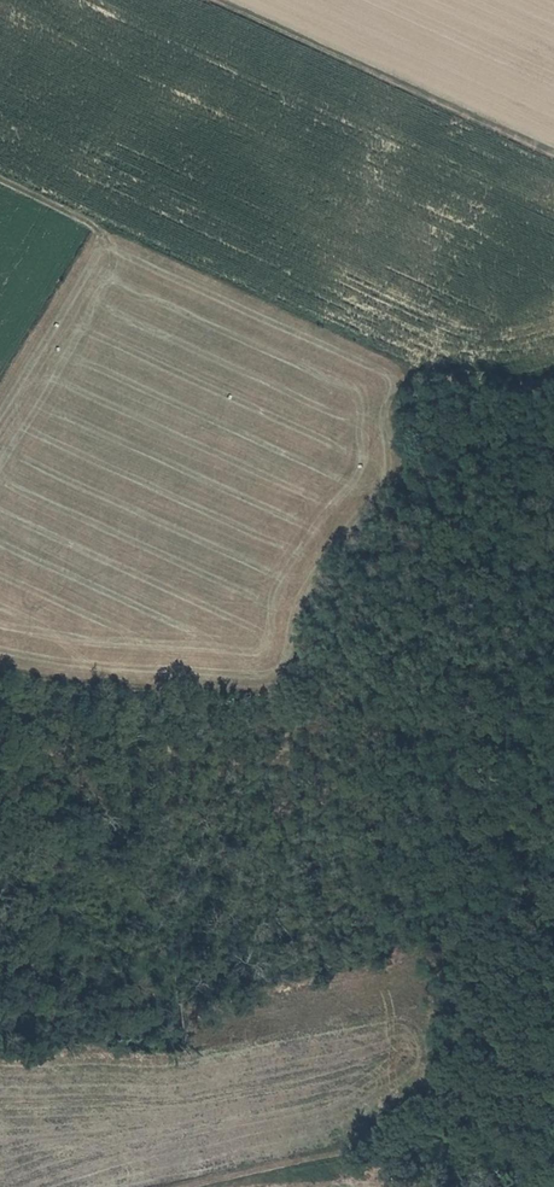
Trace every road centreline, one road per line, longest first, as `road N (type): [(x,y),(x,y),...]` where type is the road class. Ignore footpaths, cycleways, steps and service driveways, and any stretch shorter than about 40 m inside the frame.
road 1 (track): [(202,1186),(310,1162),(553,1066)]
road 2 (track): [(553,157),(221,0)]

